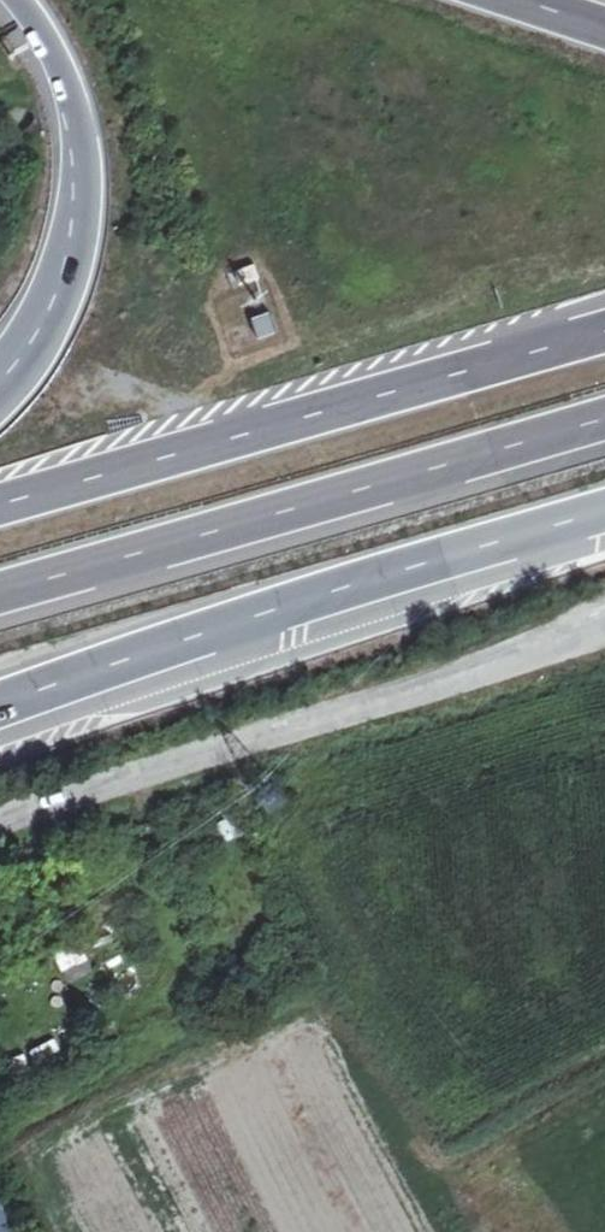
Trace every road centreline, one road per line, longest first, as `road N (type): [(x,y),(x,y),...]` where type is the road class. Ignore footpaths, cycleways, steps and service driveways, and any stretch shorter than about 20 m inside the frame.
road 1 (unclassified): [(0,825),(604,628)]
road 2 (trunk): [(0,707),(333,593),(604,512)]
road 3 (motorway): [(0,595),(604,421)]
road 4 (motorway): [(604,331),(0,502)]
road 5 (trunk): [(19,0),(69,88),(82,138),(86,216),(77,269),(53,330),(0,406)]

